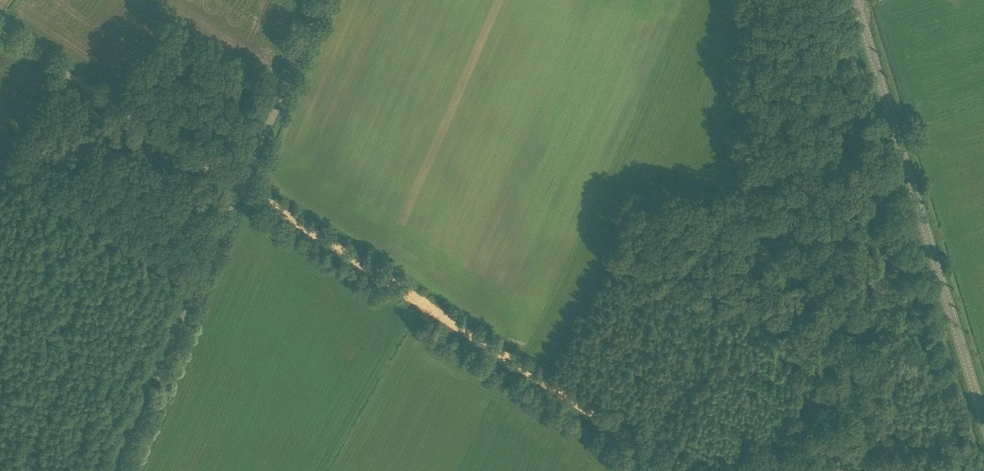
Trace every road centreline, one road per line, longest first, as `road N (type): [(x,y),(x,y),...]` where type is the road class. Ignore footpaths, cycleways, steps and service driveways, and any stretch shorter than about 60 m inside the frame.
road 1 (track): [(246,182),(685,470)]
road 2 (tertiary): [(983,419),(856,0)]
road 3 (unclassified): [(119,470),(246,182)]
road 4 (unclassified): [(246,182),(0,25)]
road 5 (unclassified): [(246,182),(326,0)]

